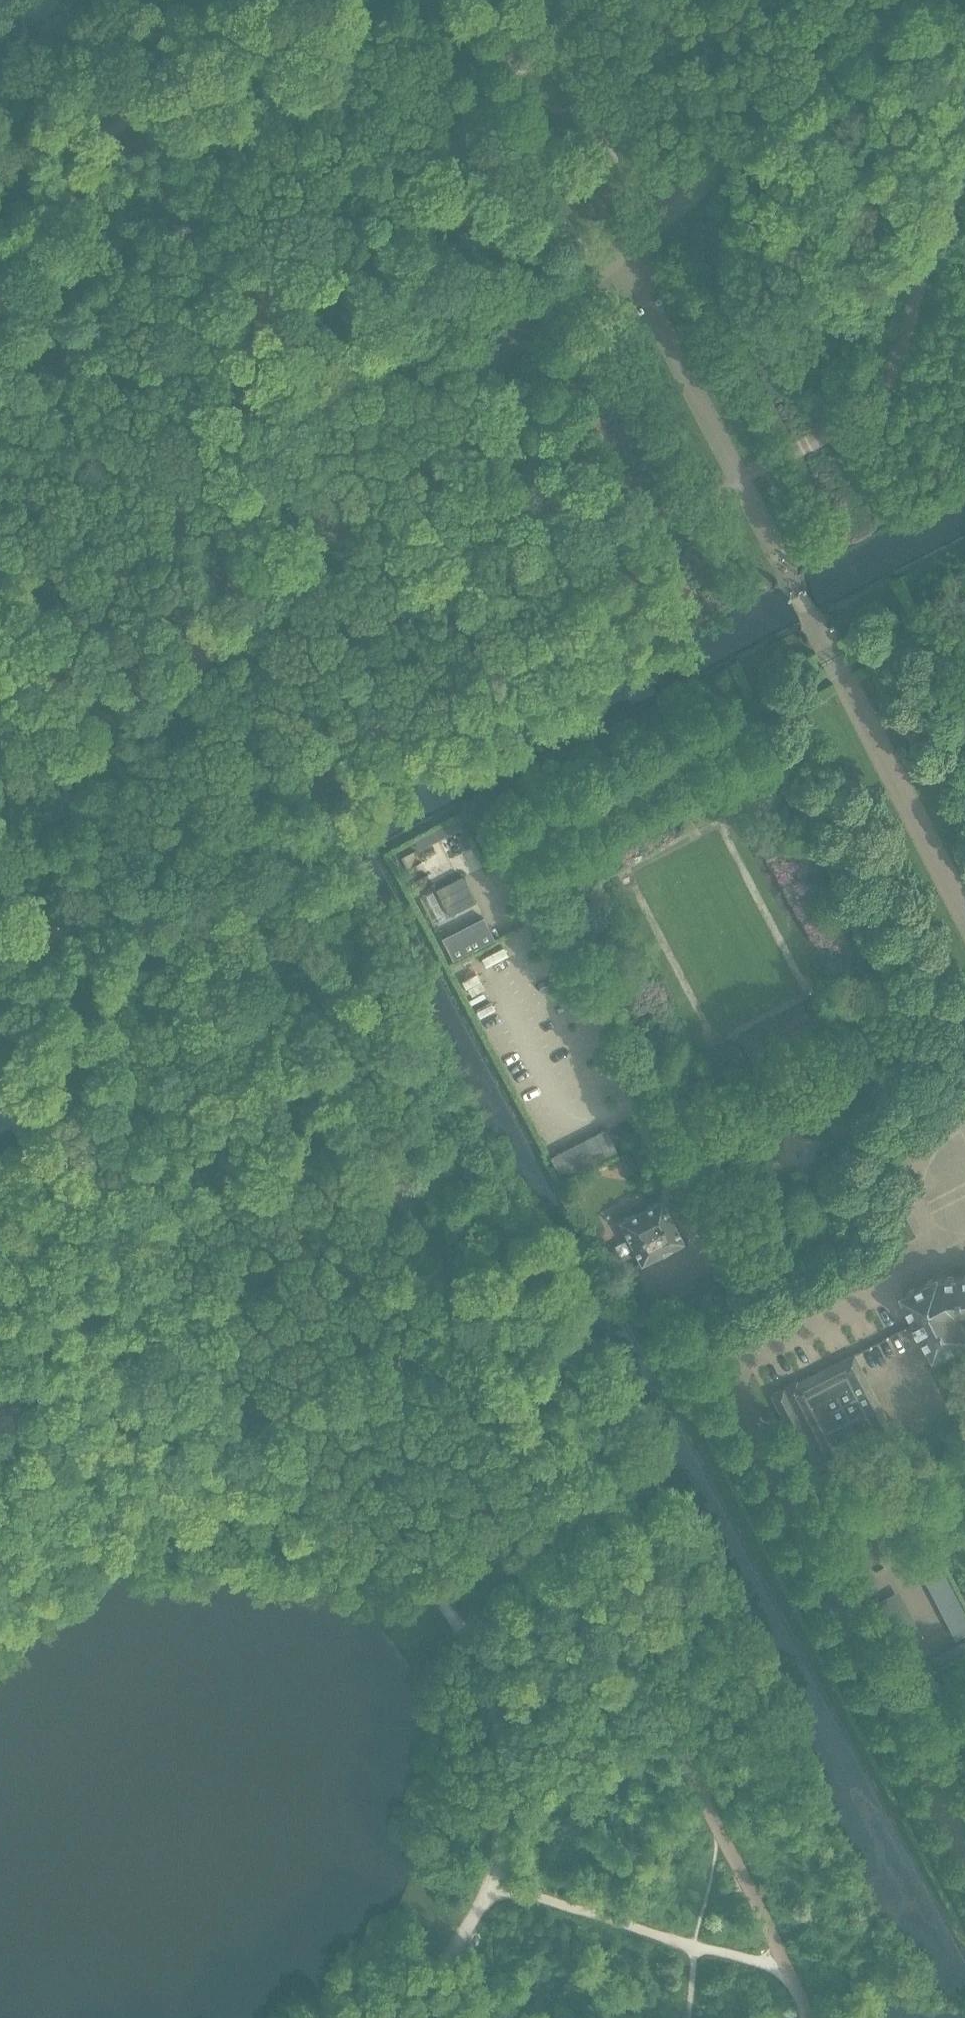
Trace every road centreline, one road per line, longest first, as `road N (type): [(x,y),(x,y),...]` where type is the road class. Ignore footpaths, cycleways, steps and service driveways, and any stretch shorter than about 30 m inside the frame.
road 1 (unclassified): [(0,789),(138,706),(488,369),(904,0)]

